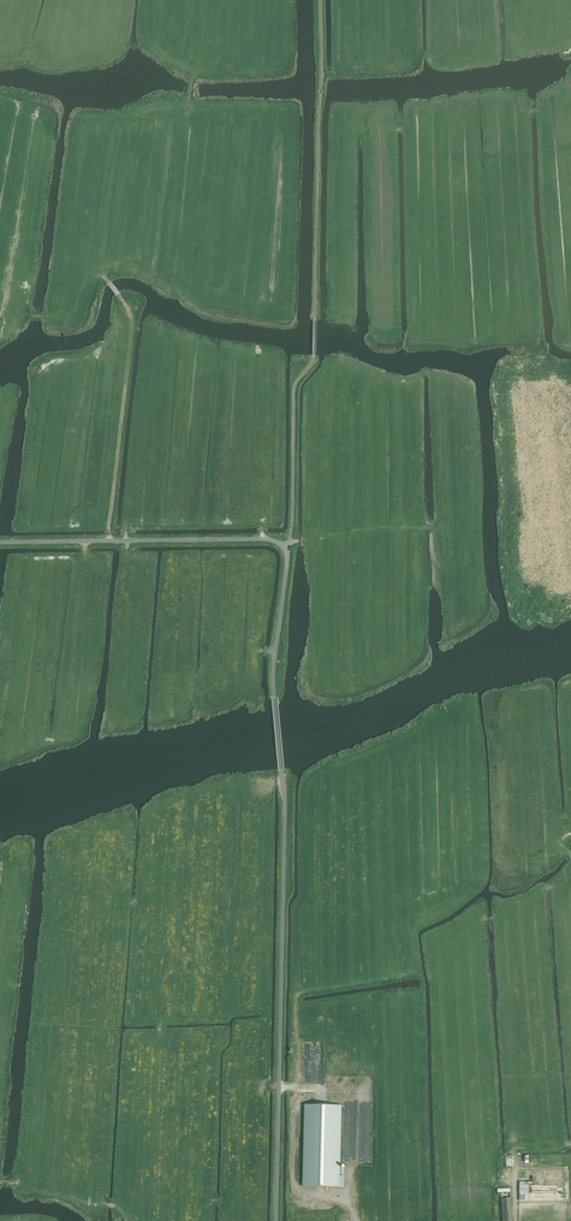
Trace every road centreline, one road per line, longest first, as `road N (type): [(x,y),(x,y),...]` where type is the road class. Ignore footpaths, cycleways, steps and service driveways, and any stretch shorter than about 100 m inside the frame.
road 1 (unclassified): [(276,1220),(284,796),(274,656),(288,546)]
road 2 (track): [(107,282),(131,313),(133,332),(110,541)]
road 3 (track): [(124,240),(107,282),(51,320),(0,315)]
road 4 (track): [(170,105),(189,104),(194,75),(254,0)]
road 5 (track): [(0,1183),(116,1205),(131,1220)]
road 6 (track): [(298,1190),(298,1060)]

